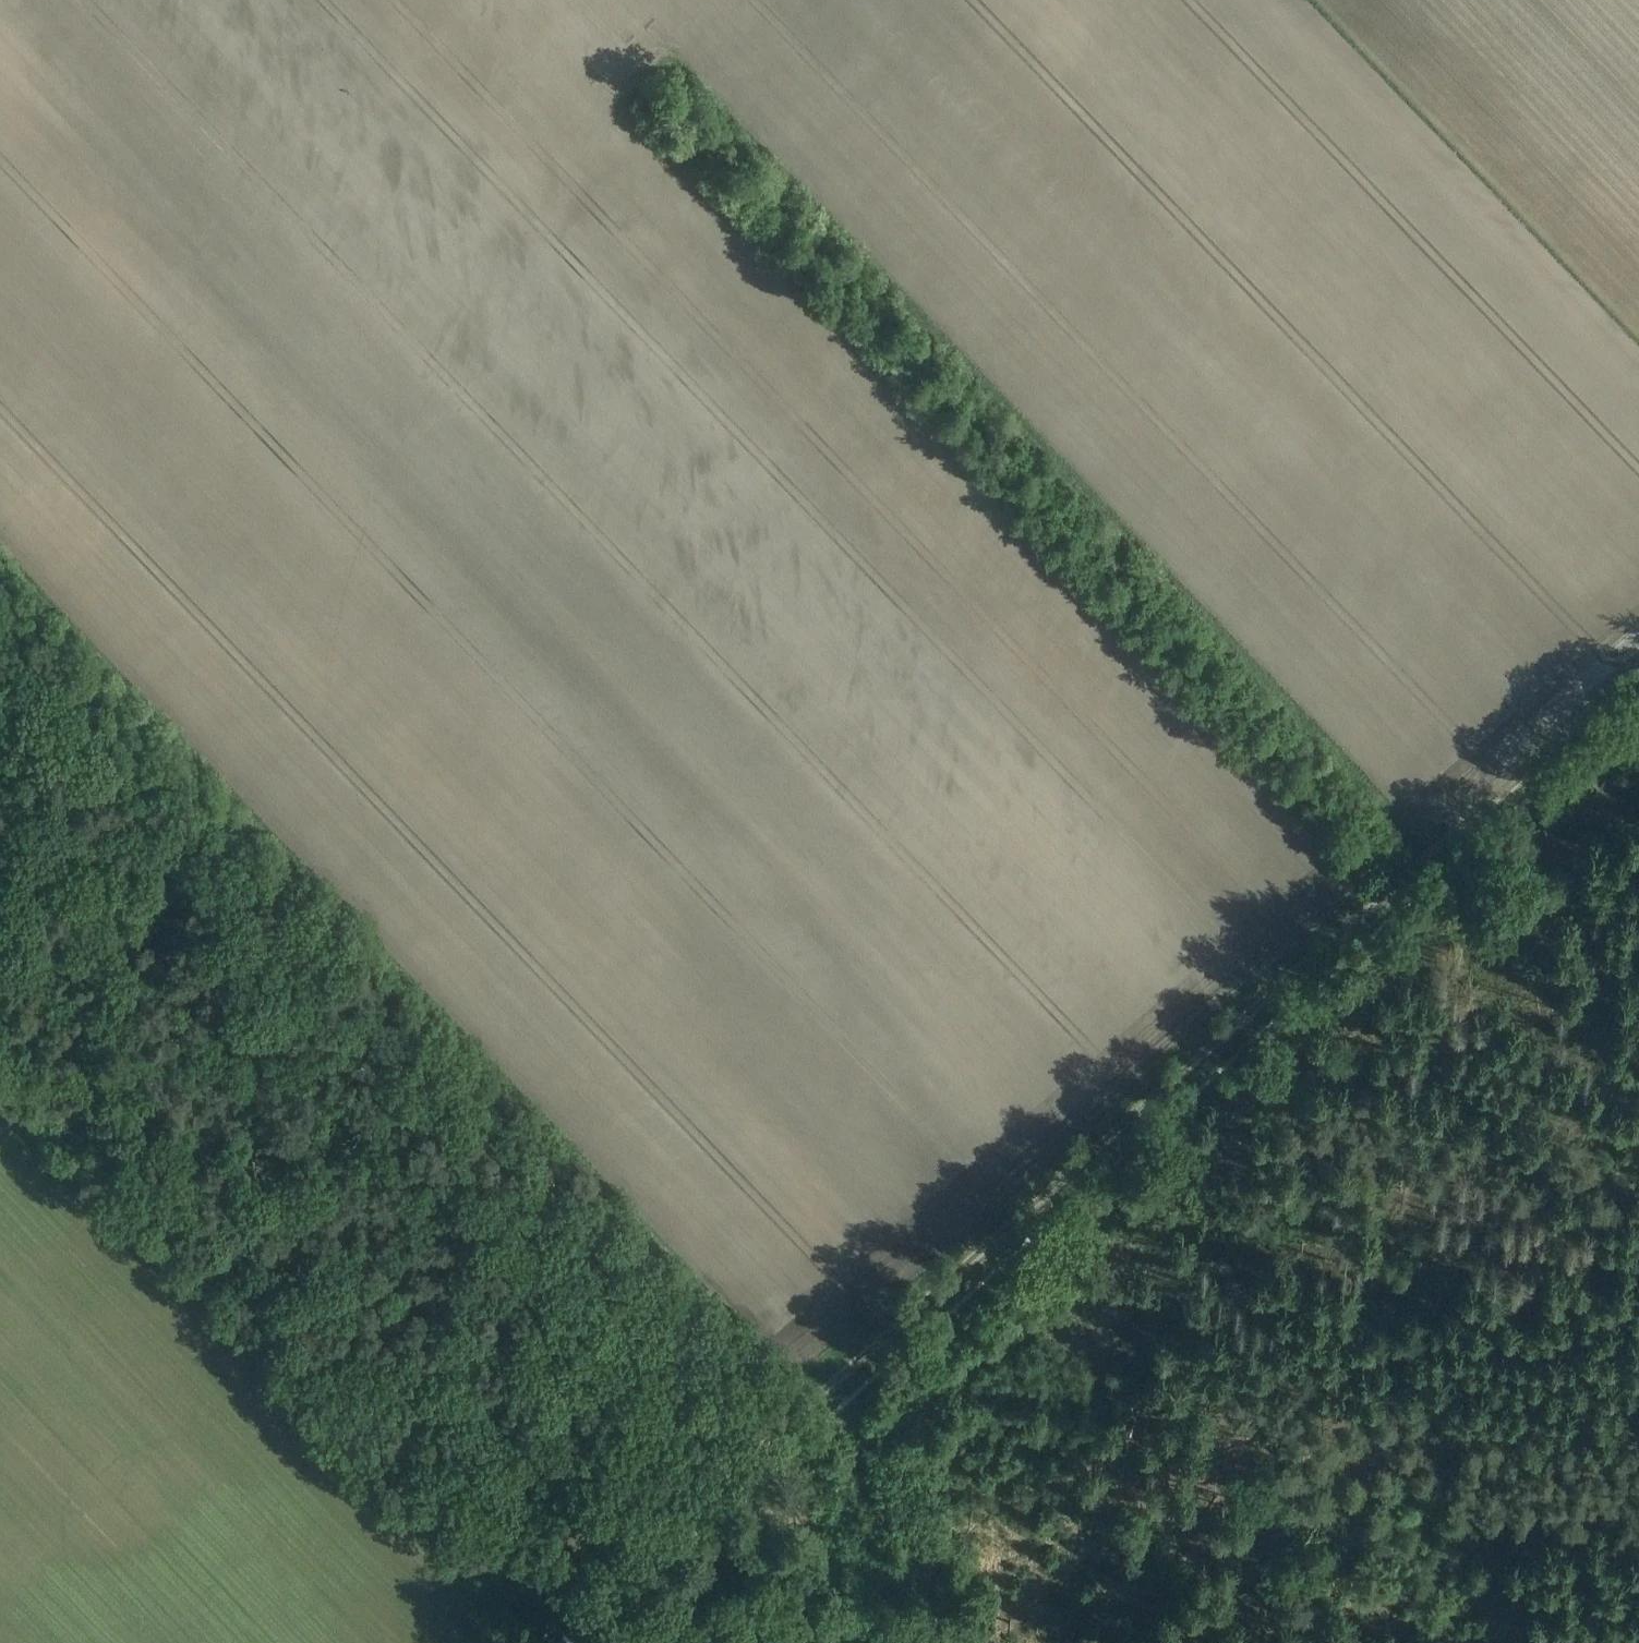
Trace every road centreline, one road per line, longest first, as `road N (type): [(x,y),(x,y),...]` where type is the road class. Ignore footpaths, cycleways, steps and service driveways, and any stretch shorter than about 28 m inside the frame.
road 1 (track): [(1638,672),(532,1642)]
road 2 (track): [(0,626),(28,684),(68,721),(178,773),(207,801),(284,921),(365,977),(494,1112),(630,1298),(649,1357),(621,1565),(628,1586)]

